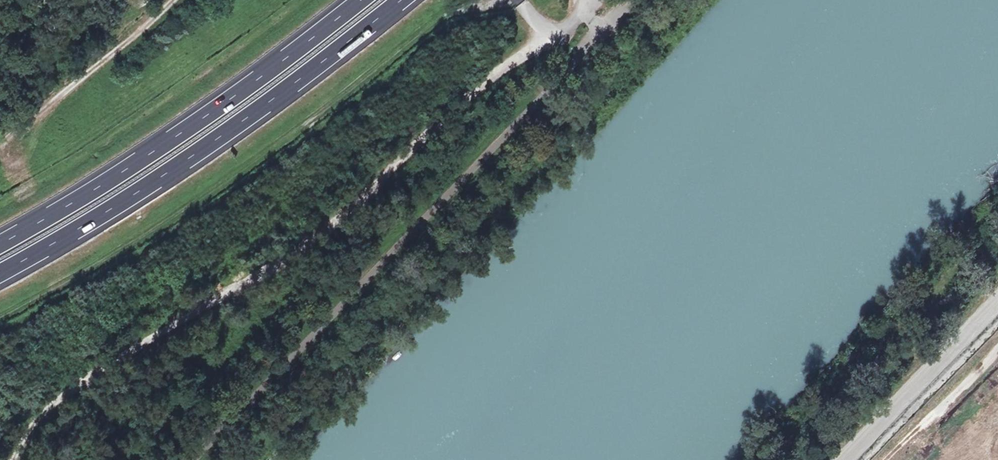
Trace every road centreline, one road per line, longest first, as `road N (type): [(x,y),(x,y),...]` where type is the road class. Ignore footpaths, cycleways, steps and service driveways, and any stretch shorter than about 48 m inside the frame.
road 1 (unclassified): [(583,13),(563,33),(544,30),(471,87),(315,238),(173,315),(46,411),(14,459)]
road 2 (motorway): [(0,274),(161,178),(402,0)]
road 3 (motorway): [(359,0),(150,153),(0,243)]
road 4 (track): [(833,459),(997,290)]

